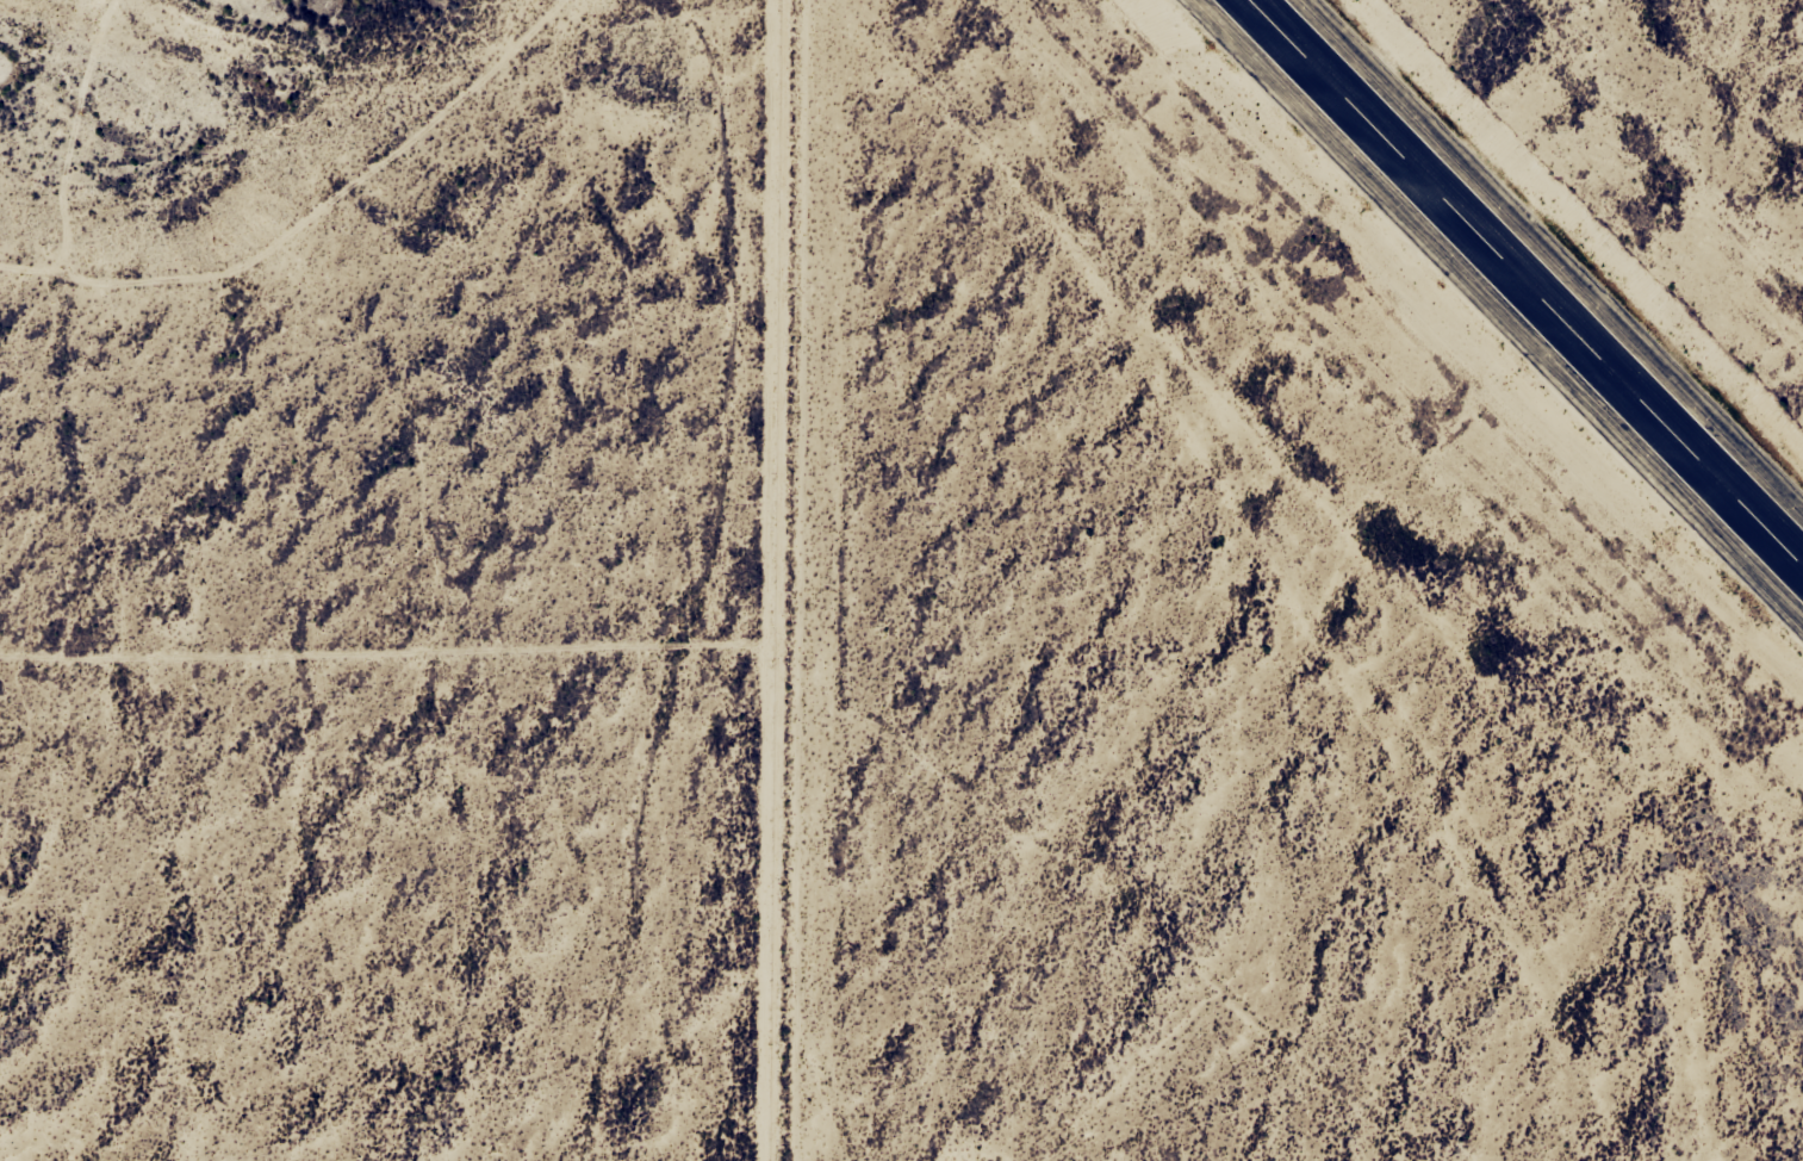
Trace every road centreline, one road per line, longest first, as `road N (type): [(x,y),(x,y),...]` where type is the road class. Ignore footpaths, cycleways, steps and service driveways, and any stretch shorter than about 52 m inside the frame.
road 1 (track): [(763,1160),(773,0)]

